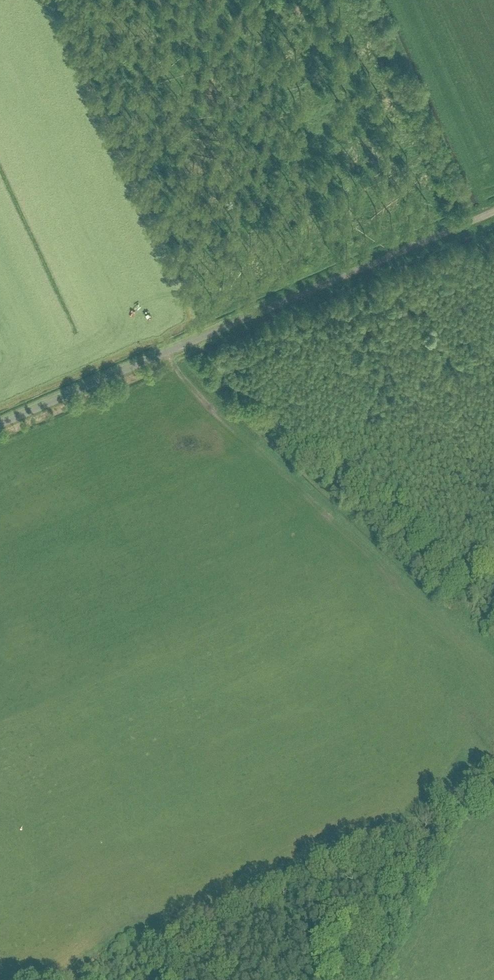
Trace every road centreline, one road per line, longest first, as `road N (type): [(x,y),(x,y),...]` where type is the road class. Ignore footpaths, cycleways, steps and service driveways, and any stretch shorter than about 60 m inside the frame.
road 1 (unclassified): [(0,422),(493,209)]

